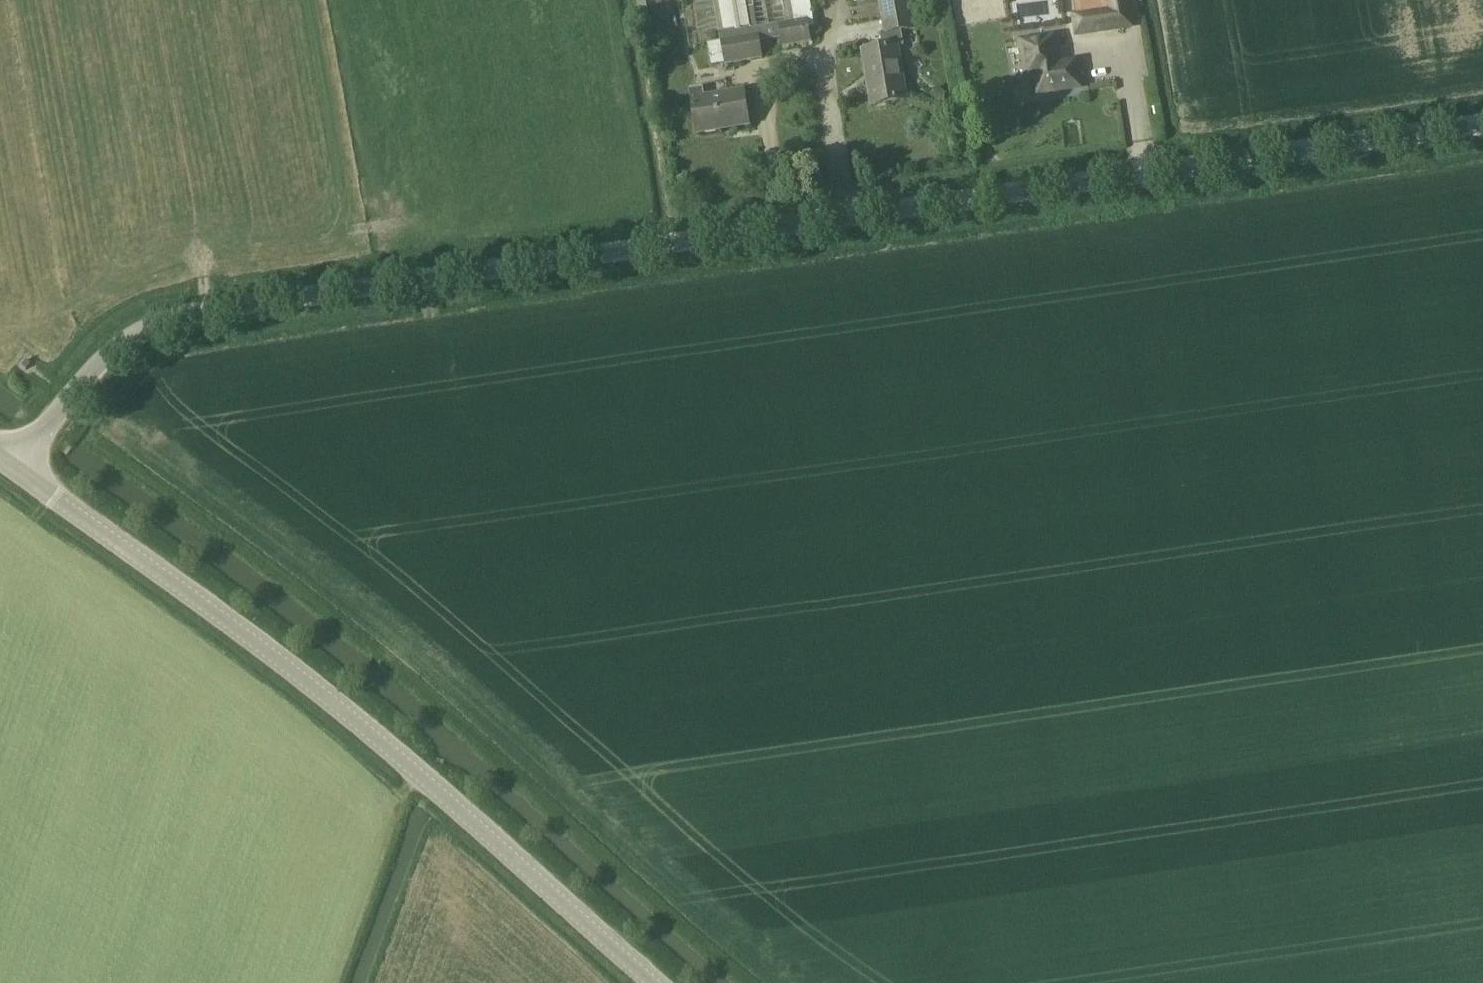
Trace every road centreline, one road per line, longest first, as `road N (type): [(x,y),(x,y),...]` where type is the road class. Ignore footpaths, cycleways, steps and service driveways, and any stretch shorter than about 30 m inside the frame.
road 1 (unclassified): [(24,473),(63,413),(124,346),(196,317),(1482,139)]
road 2 (tertiary): [(24,473),(339,706),(652,982)]

